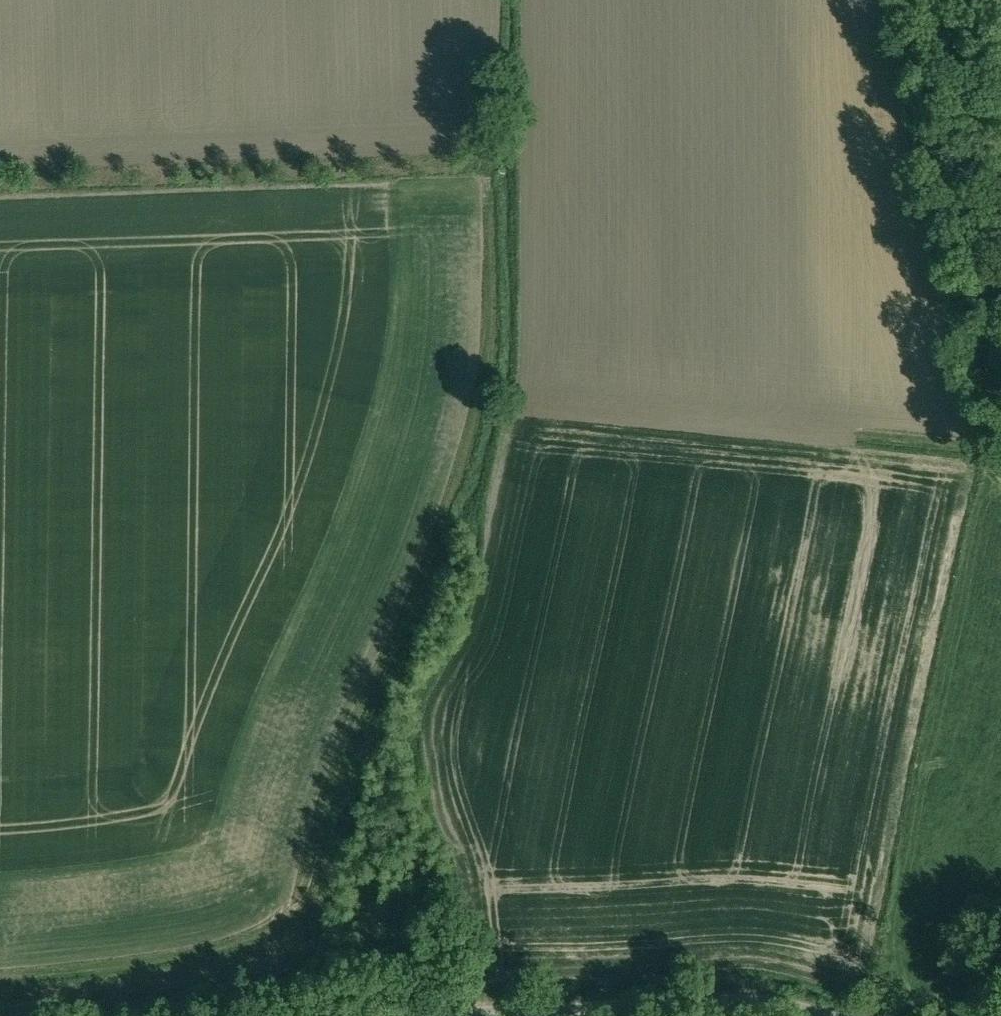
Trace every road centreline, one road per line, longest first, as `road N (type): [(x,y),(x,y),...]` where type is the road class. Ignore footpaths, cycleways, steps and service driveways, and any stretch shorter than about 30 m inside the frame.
road 1 (unclassified): [(575,1015),(783,1001),(825,1015)]
road 2 (unclassified): [(1000,157),(925,0)]

